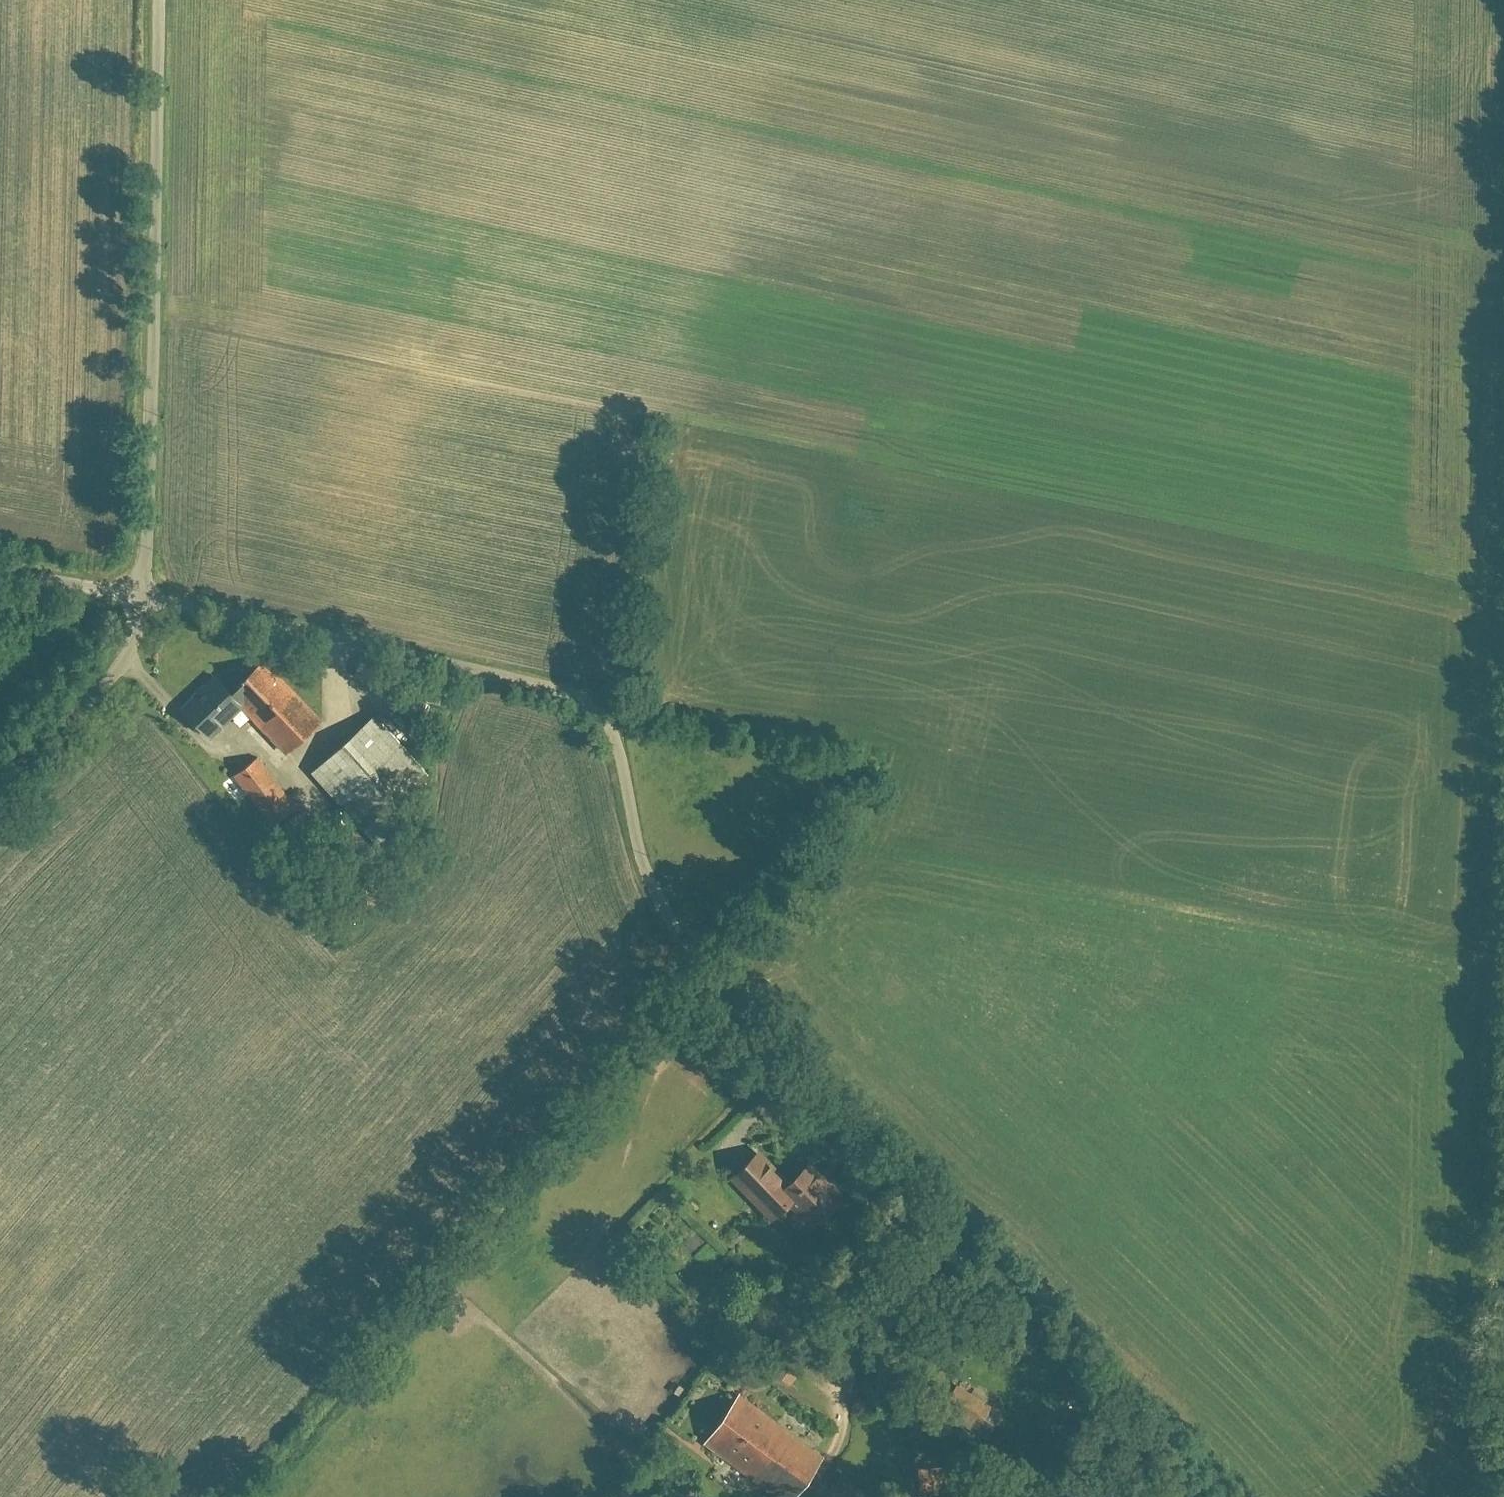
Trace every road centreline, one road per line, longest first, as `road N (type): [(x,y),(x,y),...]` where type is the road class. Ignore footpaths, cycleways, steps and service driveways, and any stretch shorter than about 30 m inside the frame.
road 1 (residential): [(147,596),(546,686),(591,707),(611,728),(646,870),(681,940),(777,1058),(916,1188)]
road 2 (residential): [(147,596),(159,0)]
road 3 (track): [(945,1213),(1223,1496)]
road 4 (track): [(828,1469),(848,1435),(870,1324),(941,1222)]
road 5 (residential): [(147,596),(107,671),(0,782)]
road 6 (residential): [(147,596),(0,570)]

